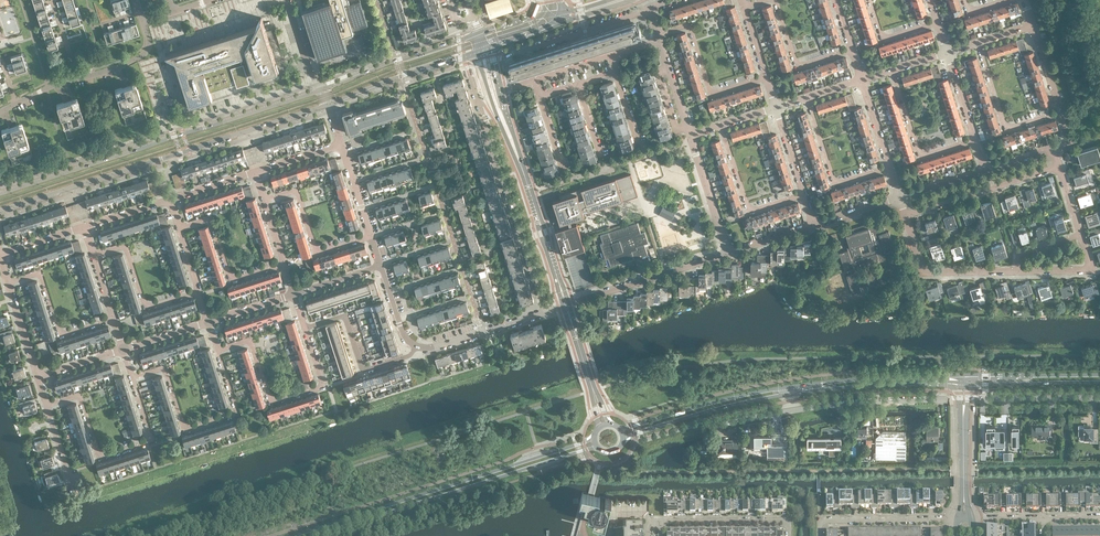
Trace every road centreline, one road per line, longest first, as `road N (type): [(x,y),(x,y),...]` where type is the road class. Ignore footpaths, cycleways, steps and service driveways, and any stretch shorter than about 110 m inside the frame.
road 1 (tertiary): [(0,210),(328,104)]
road 2 (tertiary): [(323,90),(0,194)]
road 3 (secondary): [(595,436),(291,535)]
road 4 (secondary): [(318,535),(598,448)]
road 5 (unclassified): [(547,311),(470,76)]
road 6 (secondary): [(963,376),(788,387)]
road 7 (secondary): [(788,387),(619,429)]
road 8 (secondary): [(623,442),(690,416),(790,395)]
road 9 (secondary): [(790,395),(960,383)]
road 10 (unclassified): [(566,305),(728,254)]
road 11 (tertiary): [(479,34),(323,90)]
road 12 (unclassified): [(768,77),(711,94),(688,25),(659,39)]
road 13 (unclassified): [(905,217),(1059,167)]
road 14 (residential): [(416,346),(409,356),(363,369),(345,315),(304,328)]
road 15 (residential): [(200,291),(146,309),(125,245),(93,255)]
road 16 (tertiary): [(328,104),(477,53)]
road 17 (residential): [(114,319),(60,336),(39,272),(8,283)]
road 18 (residential): [(285,264),(231,281),(211,218),(179,228)]
road 19 (residential): [(323,386),(271,403),(250,340),(217,350)]
road 20 (unclassified): [(371,235),(315,249),(297,191),(264,200)]
road 21 (residential): [(233,415),(185,431),(164,367),(132,378)]
road 22 (residential): [(794,412),(945,401)]
road 23 (residential): [(148,443),(100,458),(79,395),(46,405)]
road 24 (unclassified): [(1018,271),(926,271),(905,217)]
road 25 (unclassified): [(889,168),(835,186),(808,98)]
road 26 (unclassified): [(804,195),(749,212),(722,125)]
road 27 (residential): [(819,535),(826,520),(958,518)]
road 28 (residential): [(655,525),(789,521),(789,535)]
road 29 (unclassified): [(976,139),(923,157),(893,70)]
road 30 (unclassified): [(1060,112),(1007,129),(978,44)]
road 31 (secondary): [(1099,375),(963,376)]
road 32 (residential): [(521,52),(650,9)]
road 33 (unclassified): [(547,311),(416,346)]
road 34 (tertiary): [(960,383),(958,518)]
road 35 (tertiary): [(566,305),(525,177)]
road 36 (tertiary): [(970,518),(968,384)]
road 37 (tertiary): [(477,53),(525,177)]
road 38 (secondary): [(968,384),(1099,383)]
road 39 (unclassified): [(854,52),(801,68),(778,0)]
road 40 (residential): [(728,254),(690,135)]

